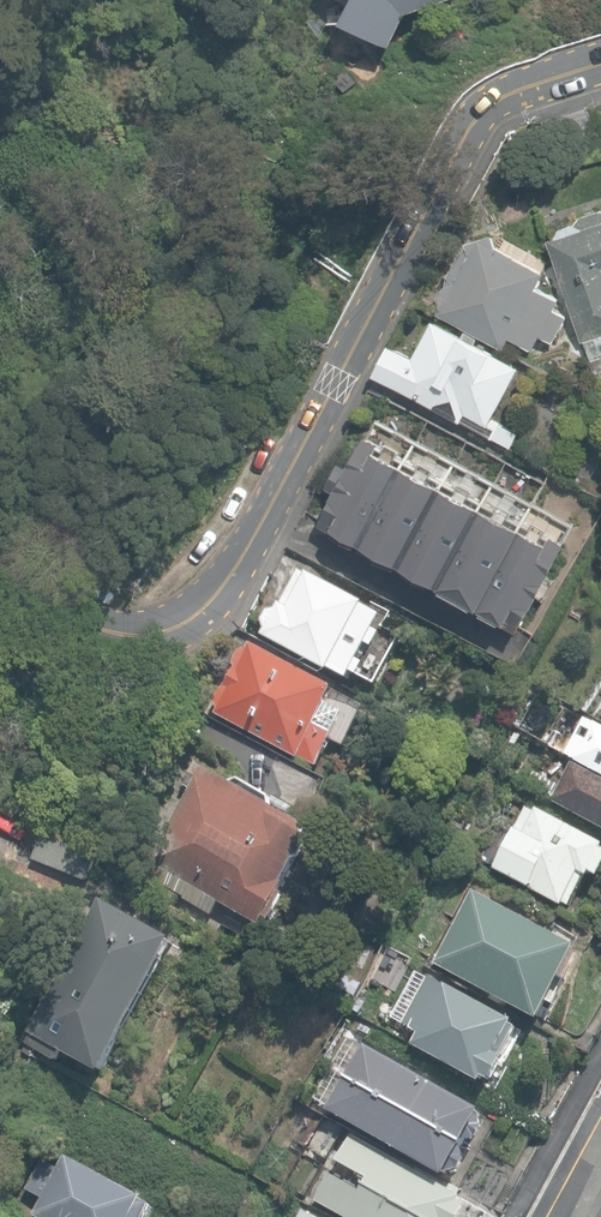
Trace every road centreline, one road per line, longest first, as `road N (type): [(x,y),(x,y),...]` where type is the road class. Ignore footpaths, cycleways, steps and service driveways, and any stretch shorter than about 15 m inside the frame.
road 1 (residential): [(0,584),(100,631),(156,633),(201,612),(243,556),(471,126),(491,108),(600,71)]

